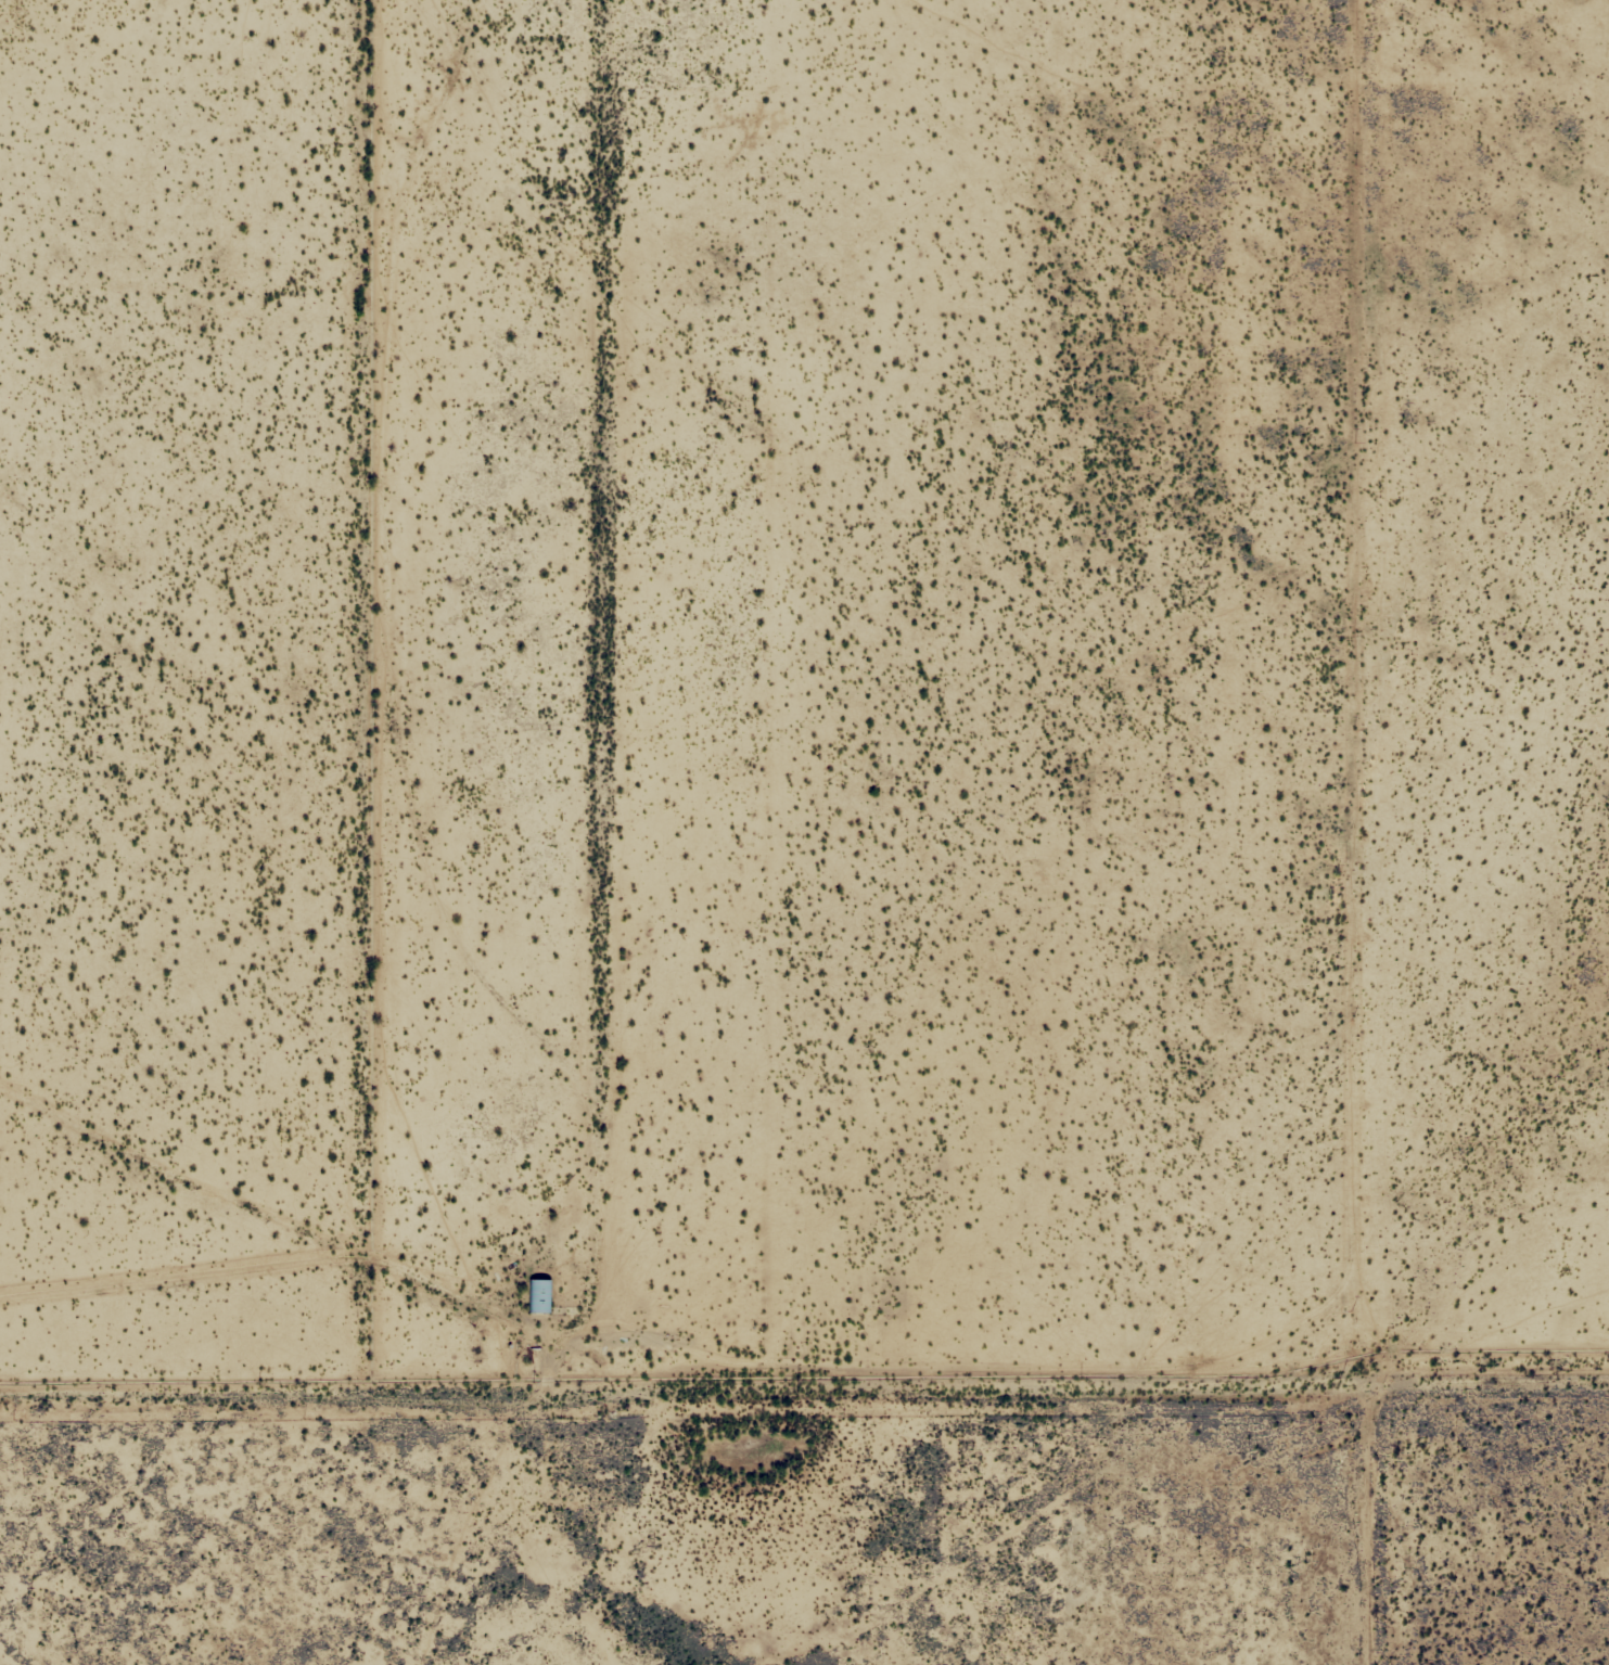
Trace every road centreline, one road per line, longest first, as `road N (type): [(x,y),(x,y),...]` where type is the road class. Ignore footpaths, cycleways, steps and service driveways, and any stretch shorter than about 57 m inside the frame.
road 1 (track): [(0,1414),(1608,1414)]

